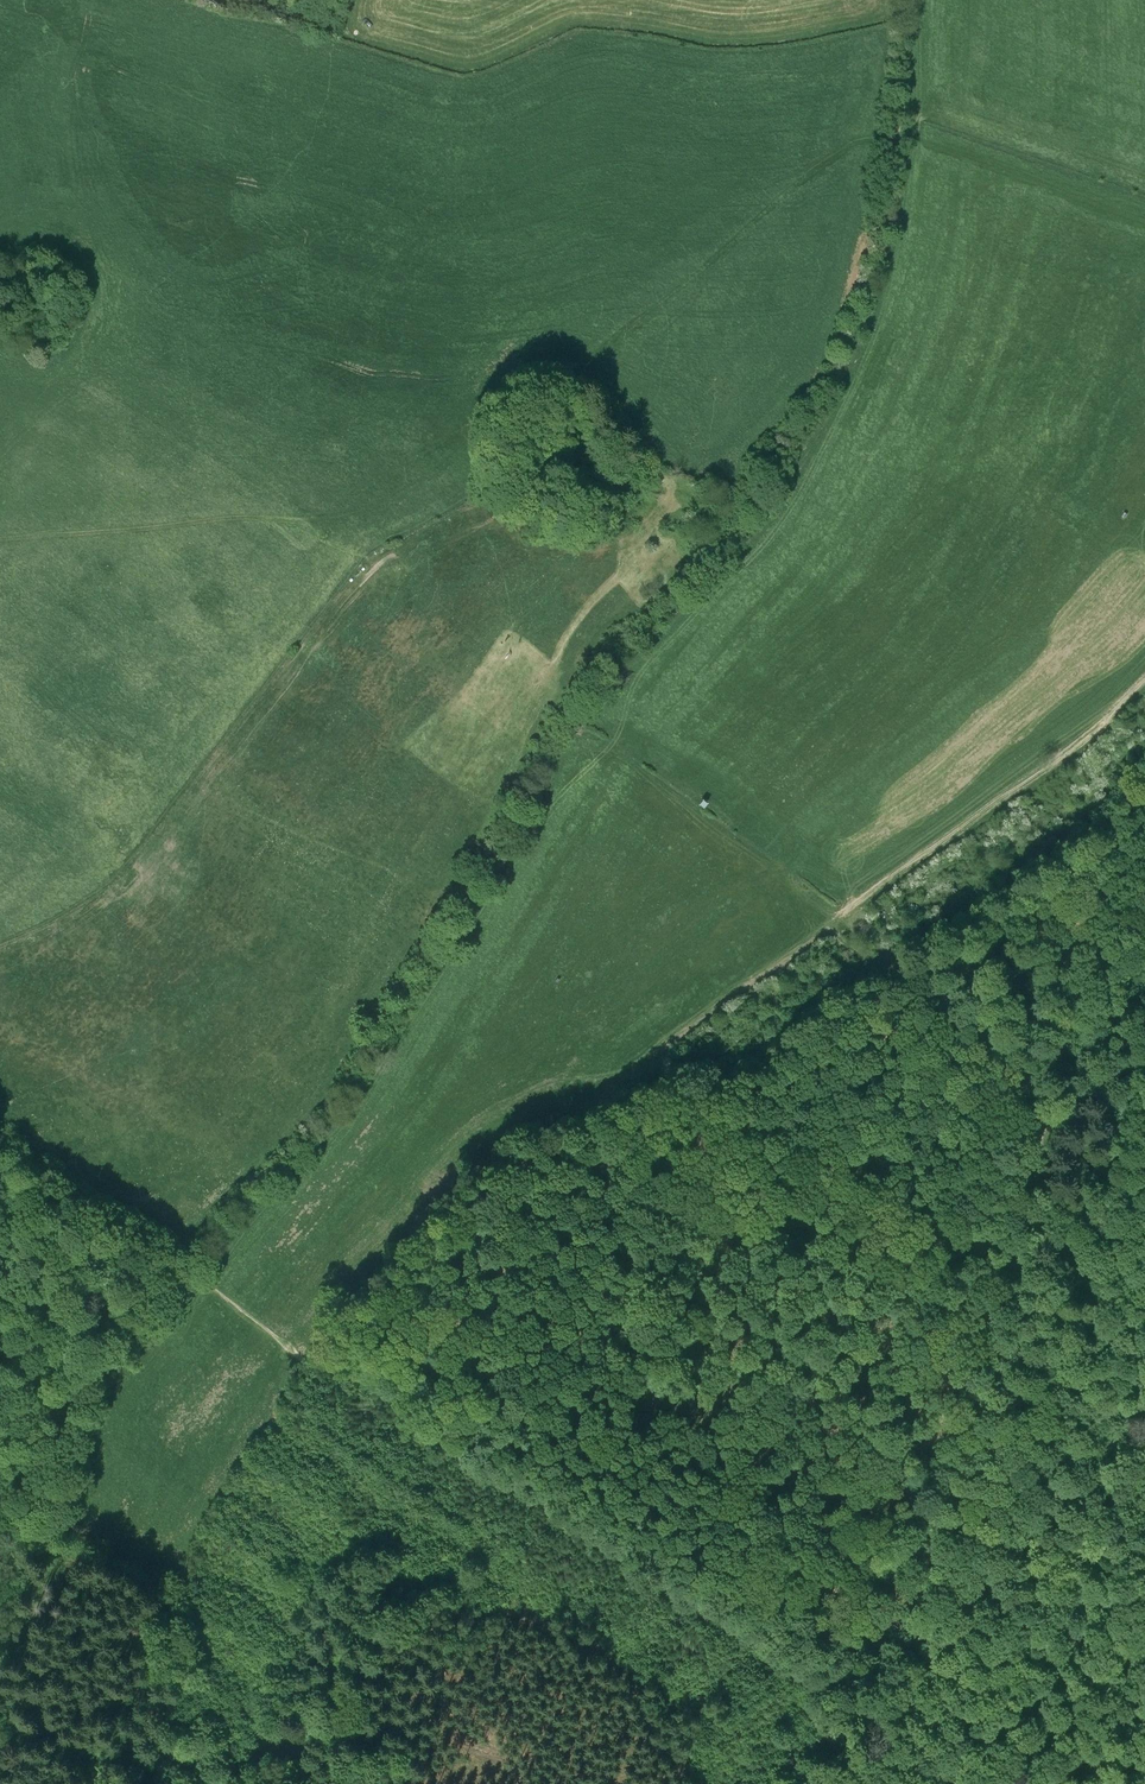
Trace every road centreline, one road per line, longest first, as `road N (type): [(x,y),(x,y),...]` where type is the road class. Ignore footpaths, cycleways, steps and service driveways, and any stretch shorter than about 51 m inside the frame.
road 1 (track): [(892,134),(871,138),(585,360),(514,386),(478,435),(469,489),(380,537)]
road 2 (track): [(1048,1111),(776,1159),(601,1161)]
road 3 (track): [(1144,679),(1074,751),(842,914)]
road 4 (track): [(105,1360),(0,1553)]

